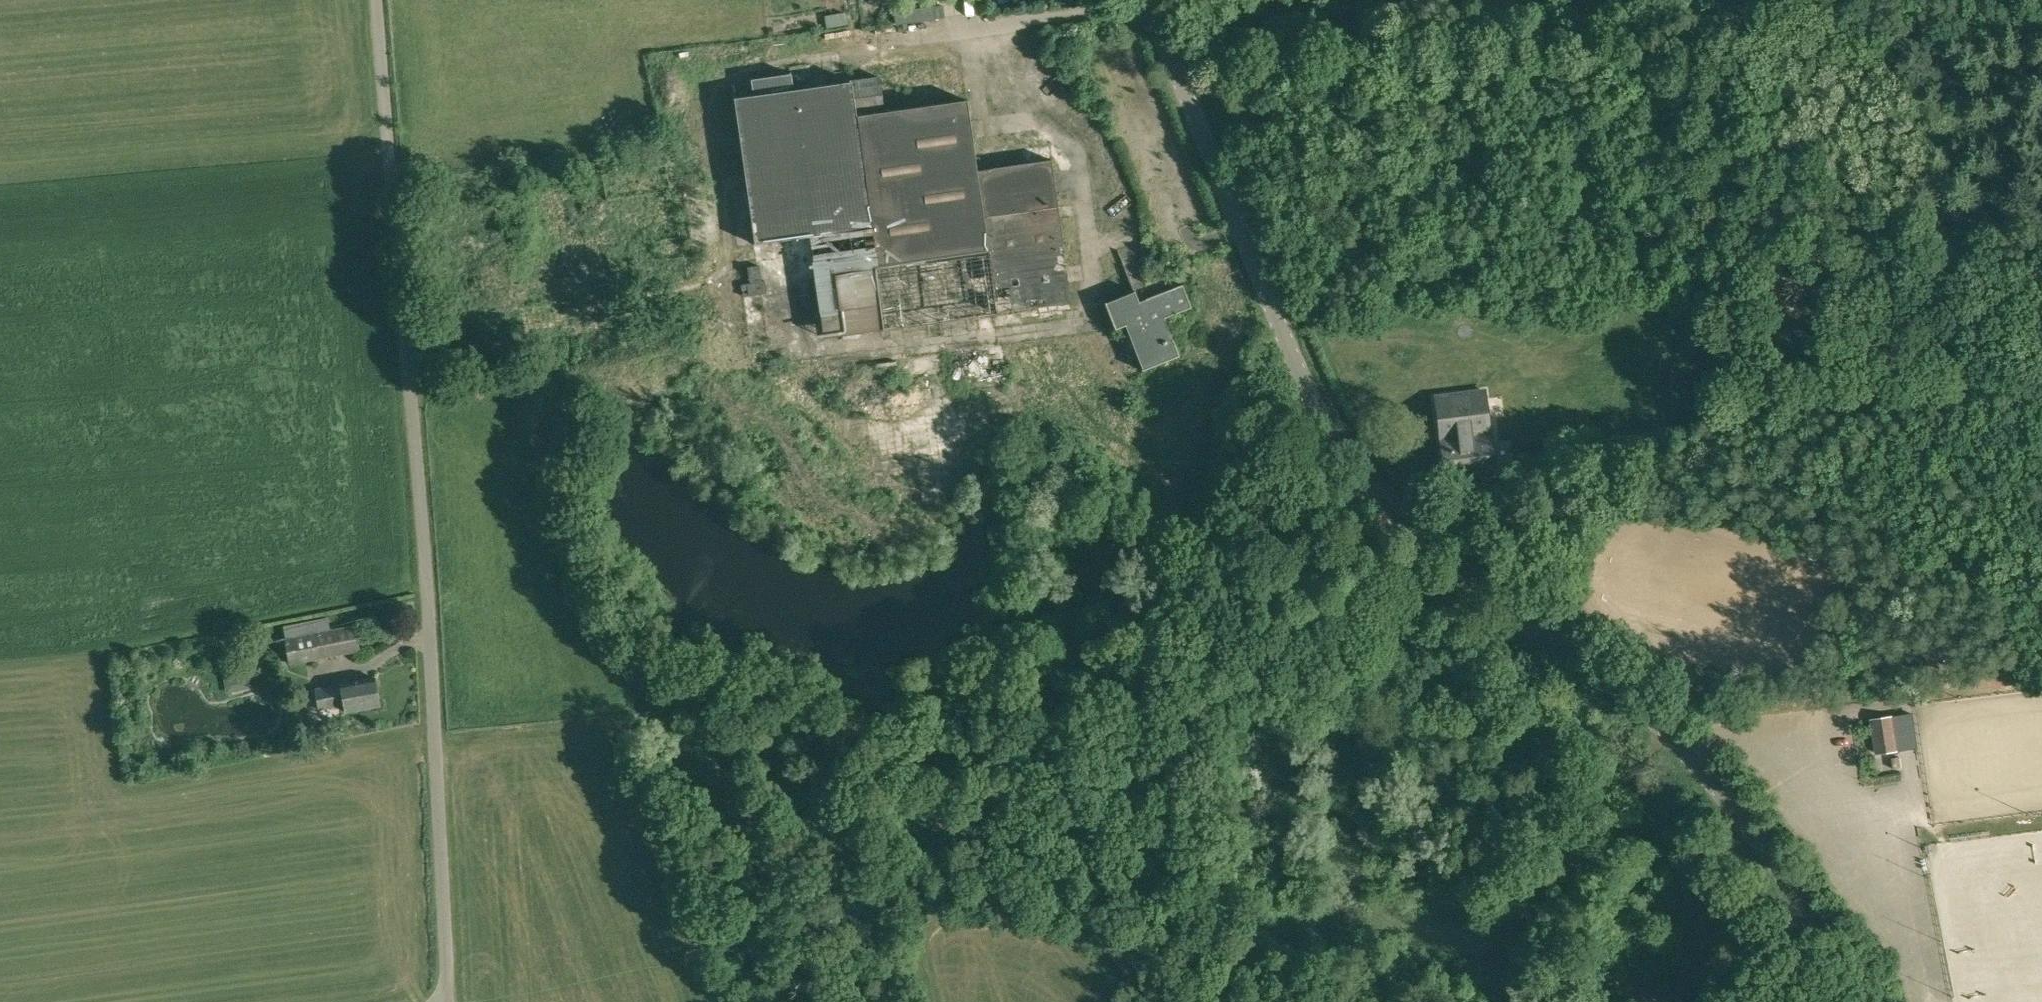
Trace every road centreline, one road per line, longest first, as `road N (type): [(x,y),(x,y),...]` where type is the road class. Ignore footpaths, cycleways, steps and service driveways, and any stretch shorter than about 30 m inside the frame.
road 1 (unclassified): [(1884,1001),(1687,749),(1465,571),(1339,446),(1147,0)]
road 2 (unclassified): [(447,1001),(427,558),(379,0)]

